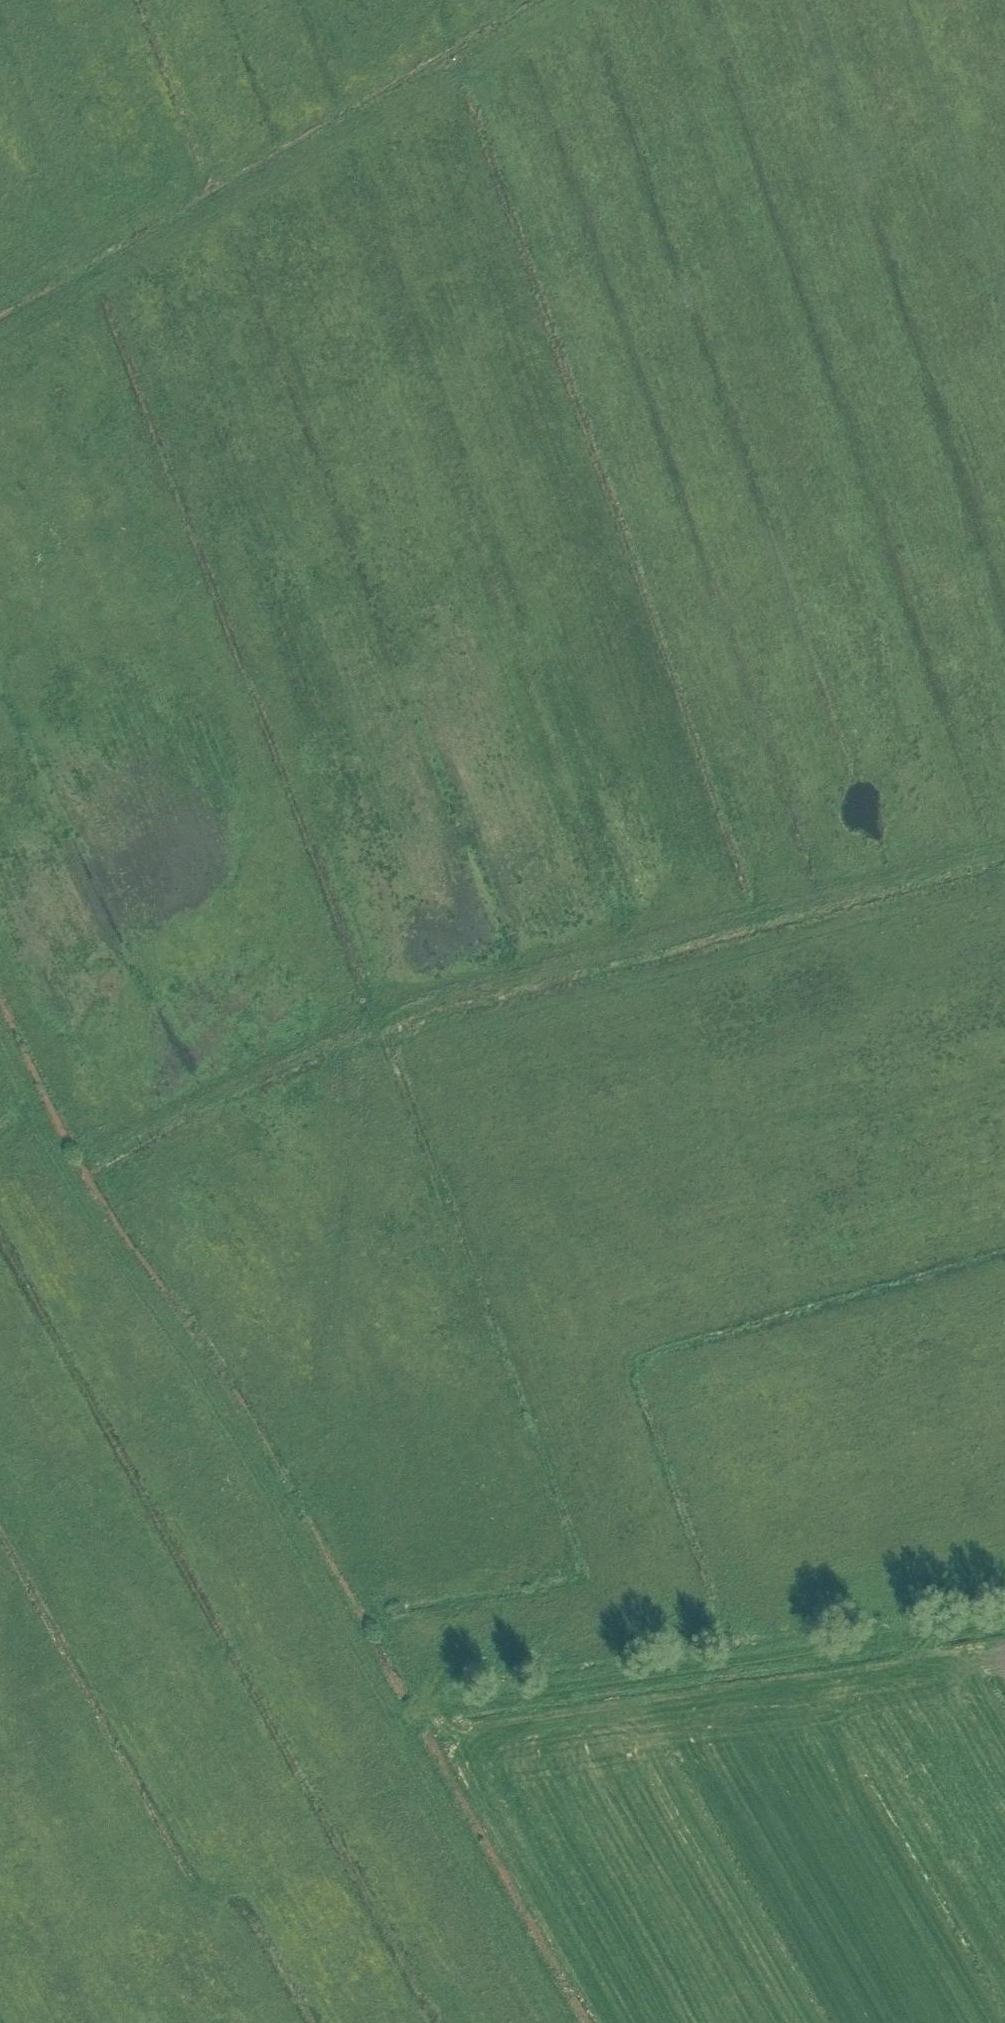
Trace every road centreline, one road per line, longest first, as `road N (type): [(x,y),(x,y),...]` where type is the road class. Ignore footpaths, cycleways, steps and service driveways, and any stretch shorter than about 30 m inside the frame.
road 1 (track): [(1004,1621),(426,1705)]

